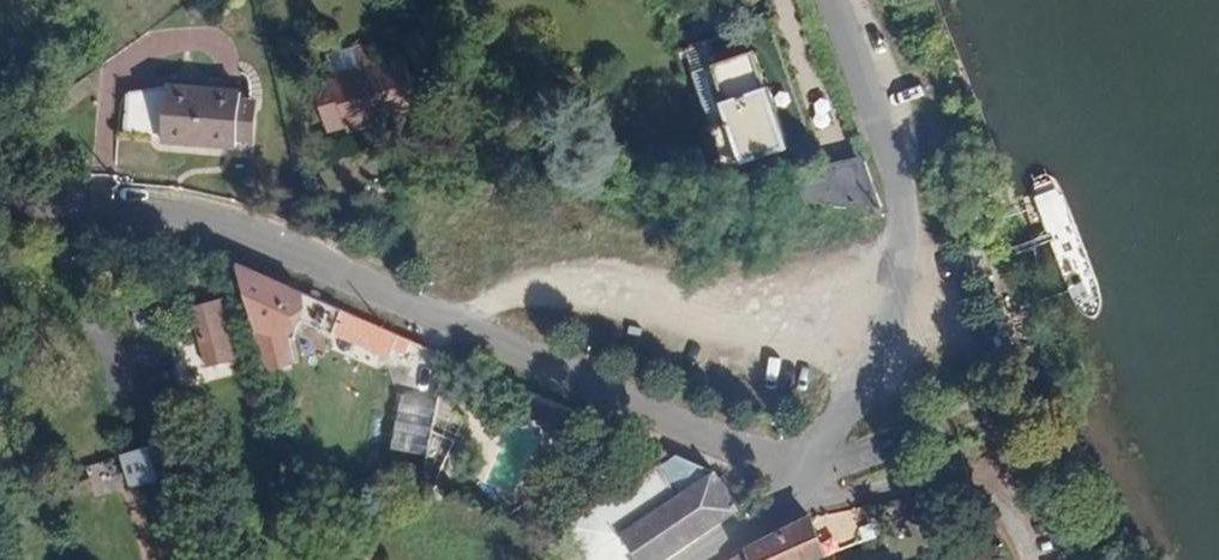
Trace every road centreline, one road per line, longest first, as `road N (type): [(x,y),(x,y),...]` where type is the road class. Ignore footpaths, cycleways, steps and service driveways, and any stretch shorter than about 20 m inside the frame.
road 1 (residential): [(0,203),(145,219),(265,249),(809,478)]
road 2 (residential): [(832,0),(854,50),(895,212),(869,352),(809,478)]
road 3 (track): [(895,212),(1011,490)]
road 4 (track): [(809,478),(936,495),(1011,490)]
road 5 (residential): [(707,559),(809,478)]

